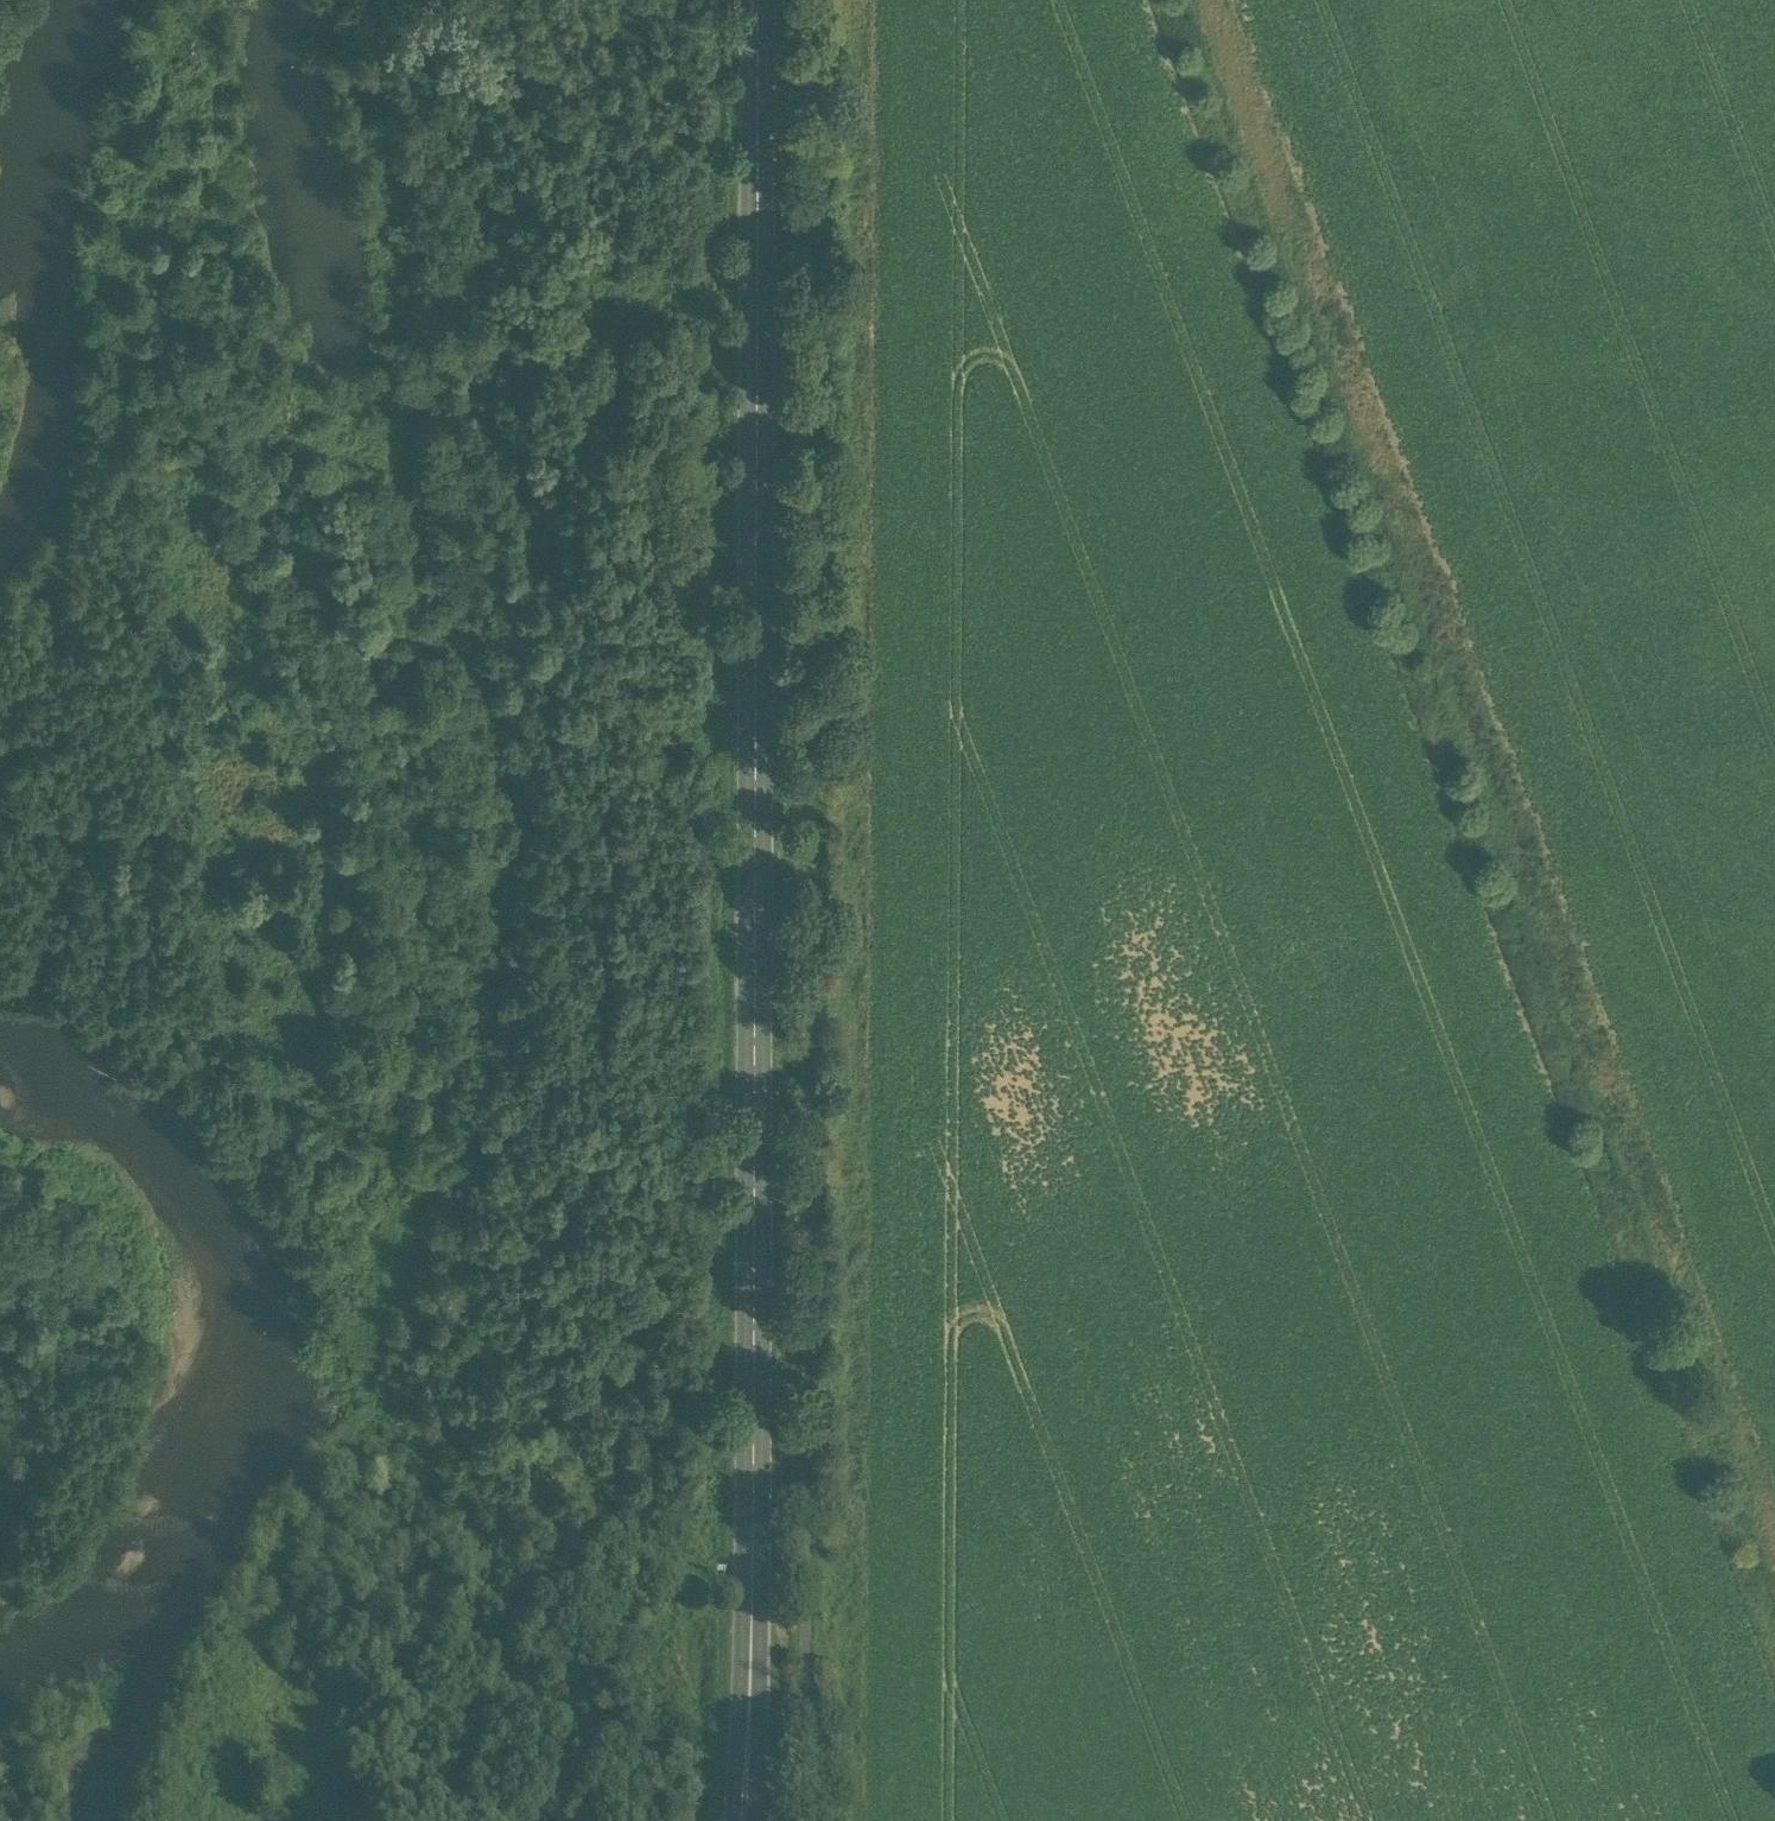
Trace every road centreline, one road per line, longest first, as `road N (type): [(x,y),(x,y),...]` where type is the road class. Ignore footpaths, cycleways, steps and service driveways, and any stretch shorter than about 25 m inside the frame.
road 1 (primary): [(741,1820),(752,1555),(768,0)]

